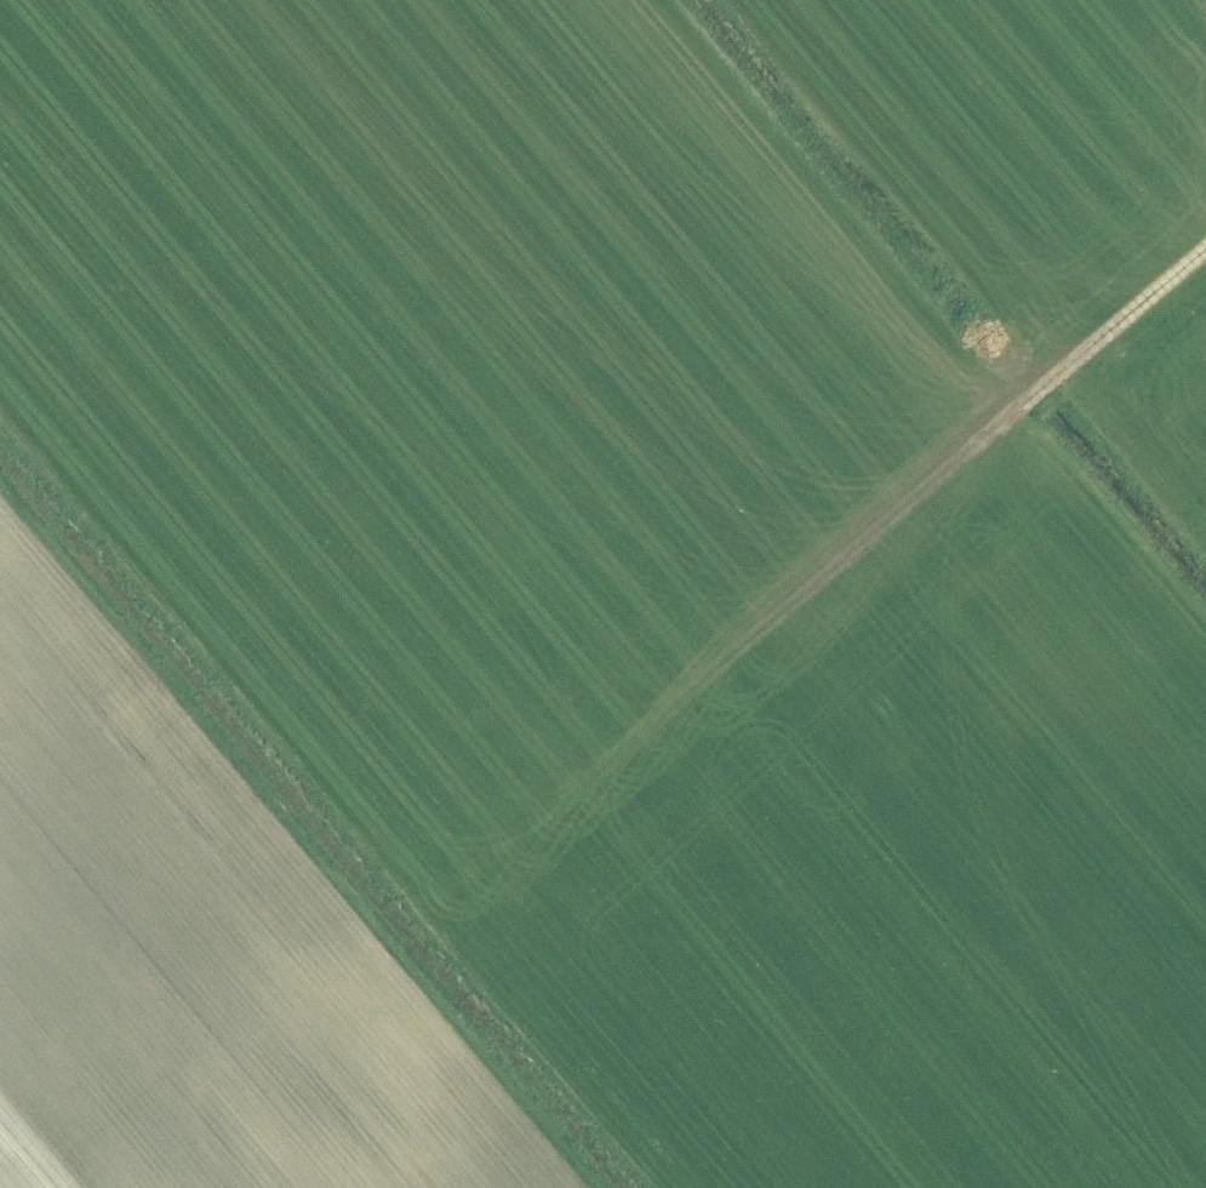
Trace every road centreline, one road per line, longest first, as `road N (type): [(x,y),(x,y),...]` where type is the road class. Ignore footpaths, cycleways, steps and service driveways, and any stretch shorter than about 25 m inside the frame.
road 1 (track): [(1205,254),(1010,418)]

